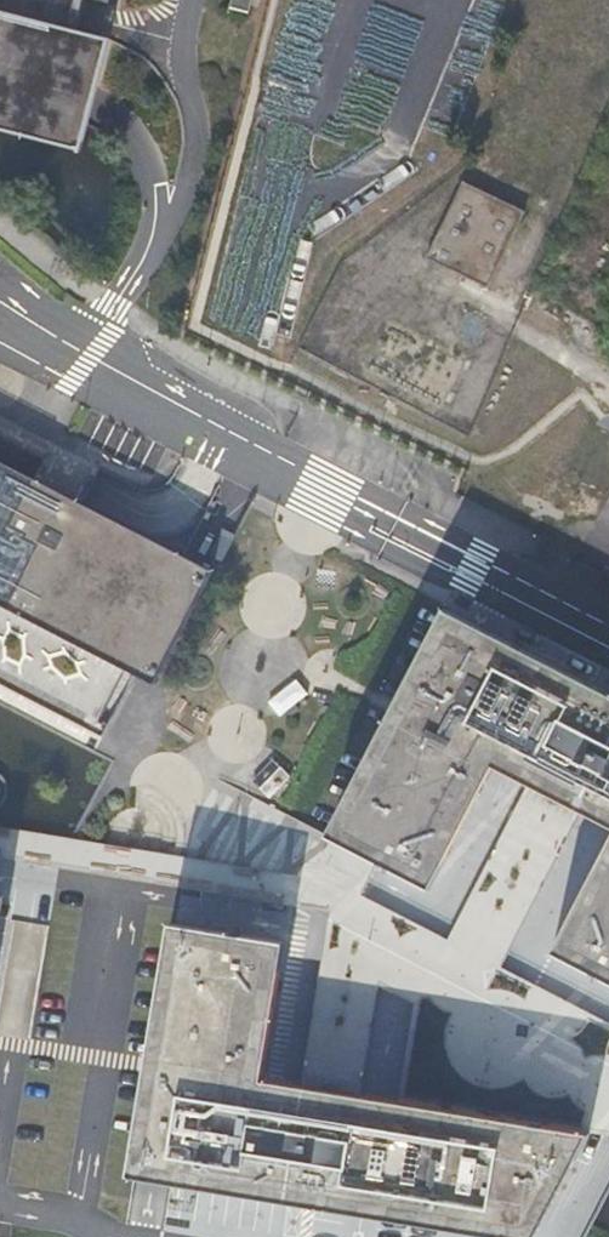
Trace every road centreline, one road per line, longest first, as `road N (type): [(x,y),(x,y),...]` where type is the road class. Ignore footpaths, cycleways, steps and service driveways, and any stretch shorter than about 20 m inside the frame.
road 1 (unclassified): [(608,629),(81,352),(0,298)]

